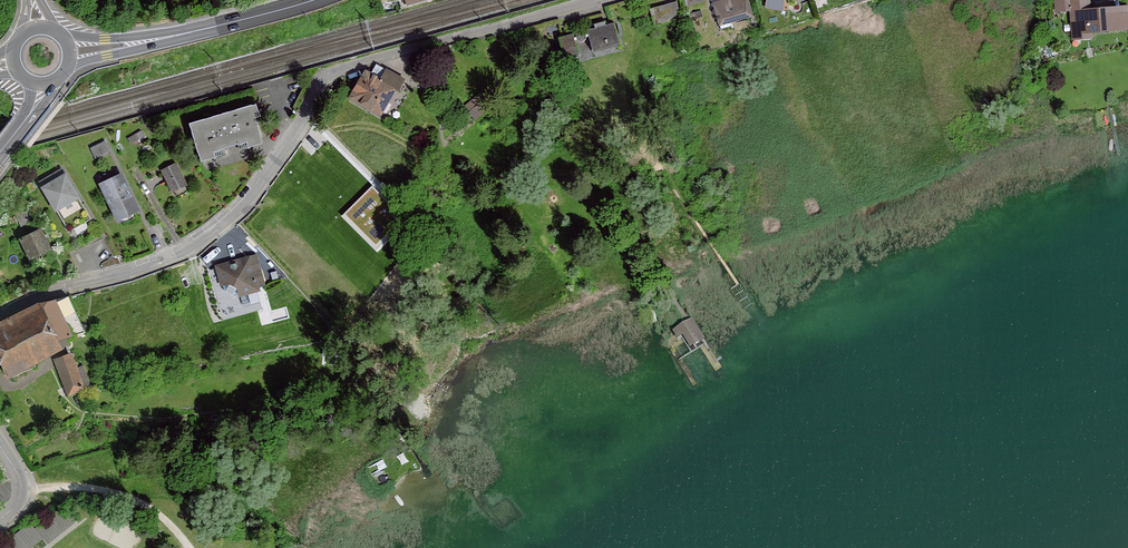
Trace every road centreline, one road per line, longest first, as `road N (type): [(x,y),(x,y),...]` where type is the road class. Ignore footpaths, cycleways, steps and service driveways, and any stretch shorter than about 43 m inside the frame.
road 1 (residential): [(0,313),(198,245),(250,198),(334,74),(600,0)]
road 2 (primary): [(71,55),(320,0)]

